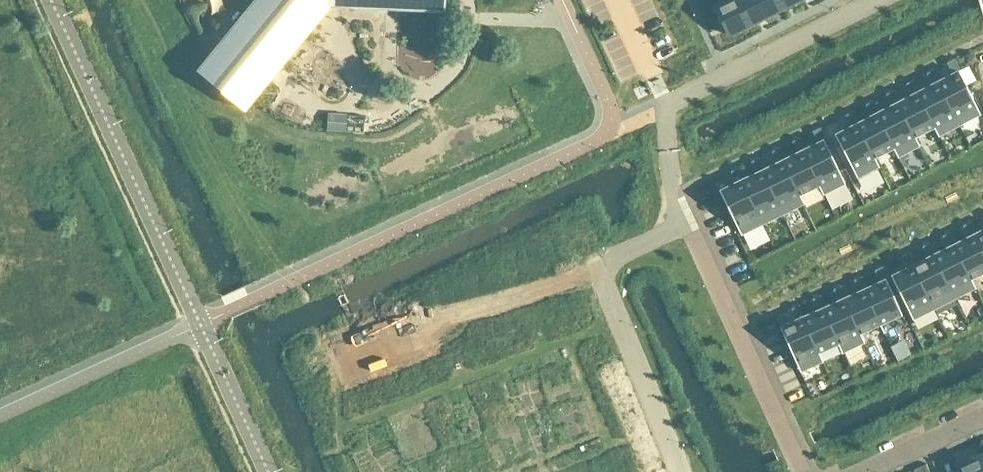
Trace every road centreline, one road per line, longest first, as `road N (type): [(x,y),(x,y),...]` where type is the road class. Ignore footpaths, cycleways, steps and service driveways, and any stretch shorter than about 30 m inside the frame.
road 1 (residential): [(684,222),(593,260),(685,471)]
road 2 (residential): [(684,222),(800,471)]
road 3 (residential): [(982,417),(866,471)]

